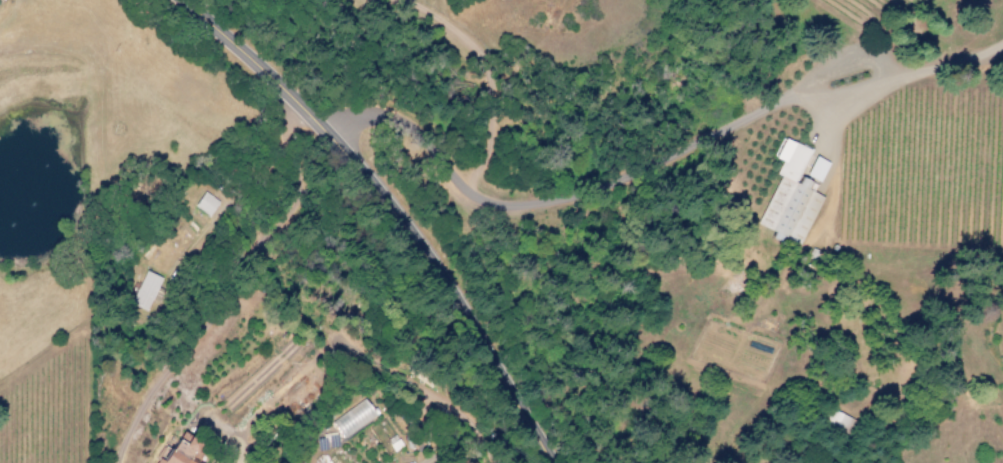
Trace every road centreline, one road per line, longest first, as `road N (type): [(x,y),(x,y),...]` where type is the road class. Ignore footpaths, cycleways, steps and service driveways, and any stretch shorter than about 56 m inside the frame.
road 1 (primary): [(557,462),(441,268),(380,186),(184,0)]

